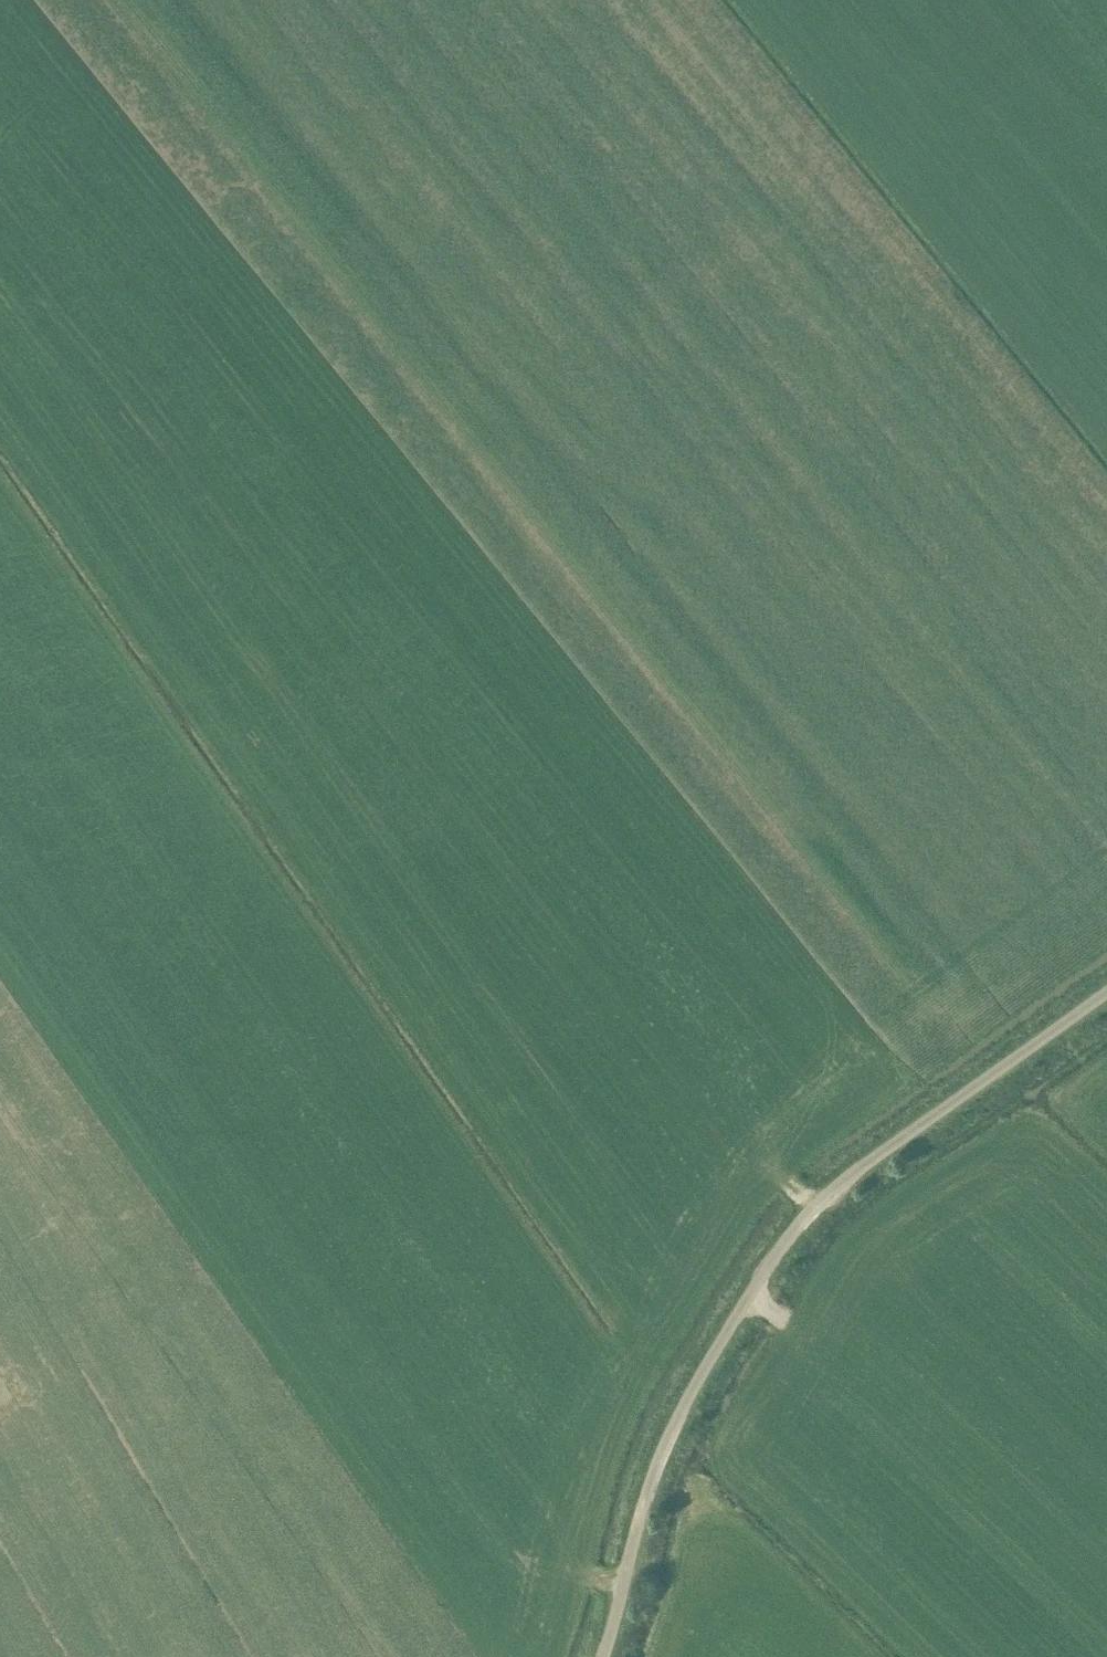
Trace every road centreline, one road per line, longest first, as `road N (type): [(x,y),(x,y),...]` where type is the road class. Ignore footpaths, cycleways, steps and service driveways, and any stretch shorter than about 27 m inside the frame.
road 1 (unclassified): [(599,1656),(682,1407),(819,1185),(1106,996)]

